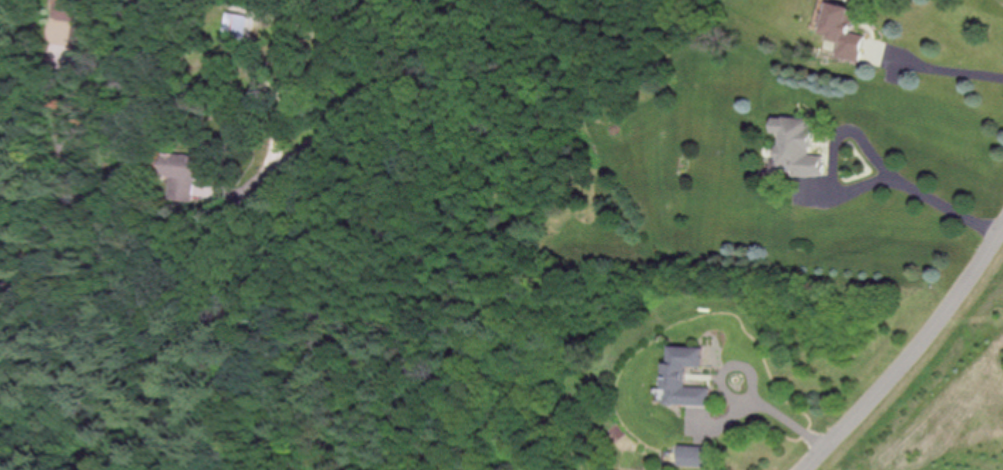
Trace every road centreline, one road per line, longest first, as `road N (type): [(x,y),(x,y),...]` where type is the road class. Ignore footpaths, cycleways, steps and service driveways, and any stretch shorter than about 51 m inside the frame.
road 1 (residential): [(1002,239),(923,349),(809,469)]
road 2 (residential): [(461,0),(407,69),(313,136)]

